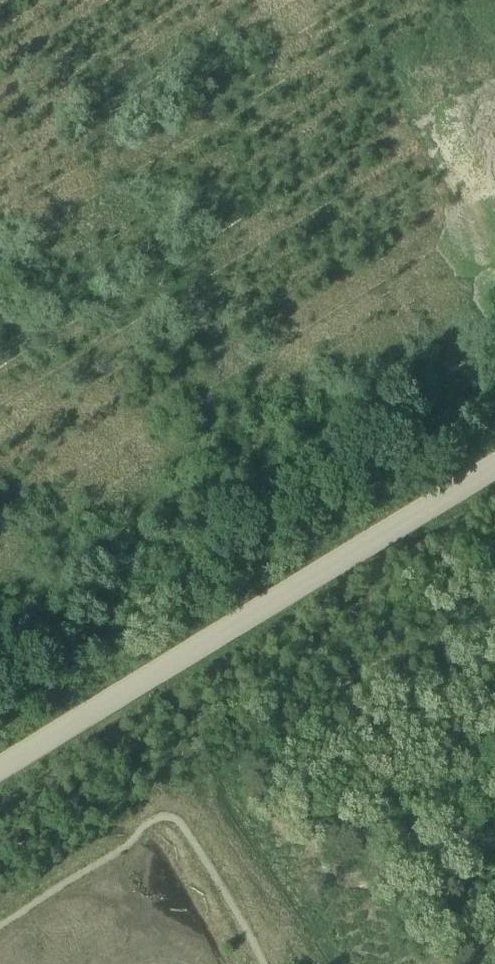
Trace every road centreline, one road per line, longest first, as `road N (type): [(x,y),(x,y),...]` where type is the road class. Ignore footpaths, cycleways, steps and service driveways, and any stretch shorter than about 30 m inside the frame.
road 1 (track): [(0,765),(494,466)]

